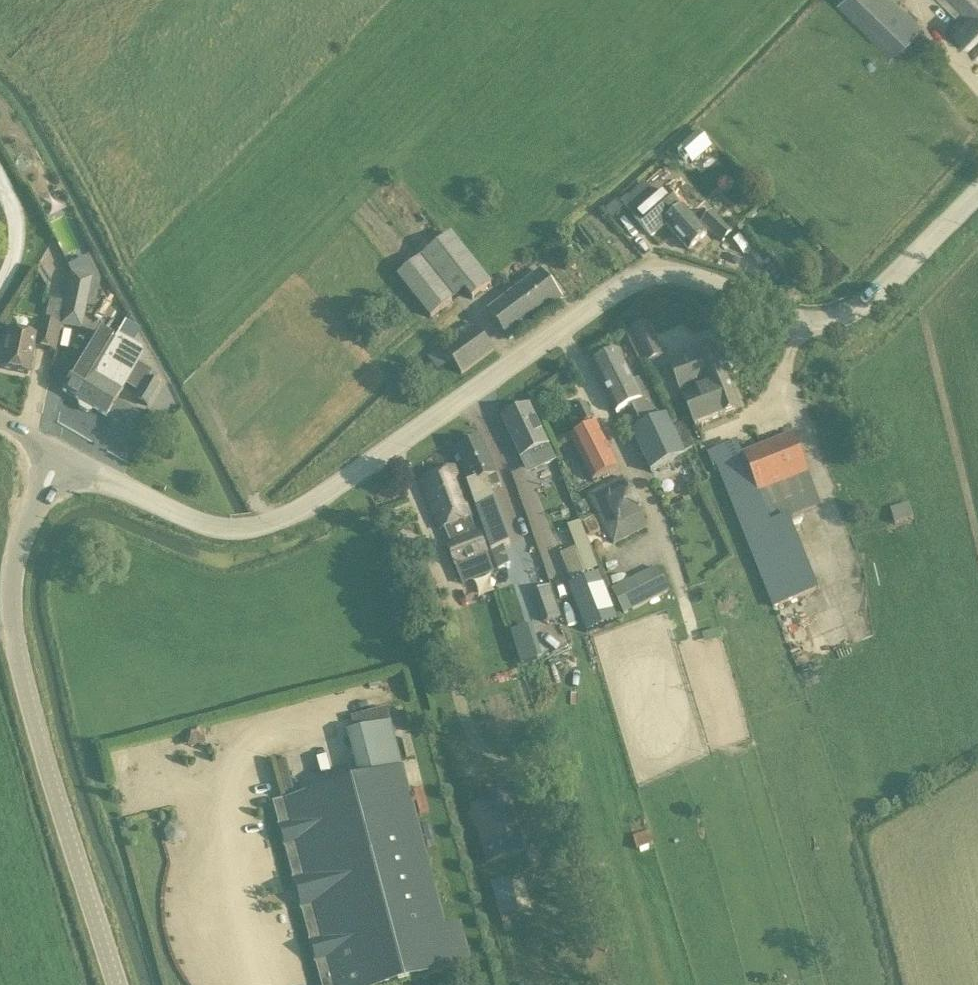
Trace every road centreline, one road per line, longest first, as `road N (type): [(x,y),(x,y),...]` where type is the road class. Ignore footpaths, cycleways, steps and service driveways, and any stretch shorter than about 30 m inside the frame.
road 1 (unclassified): [(63,455),(226,534),(276,526),(624,293),(668,275),(825,319),(852,315),(899,279),(977,195)]
road 2 (unclassified): [(116,984),(18,663),(11,592),(20,540),(63,455)]

